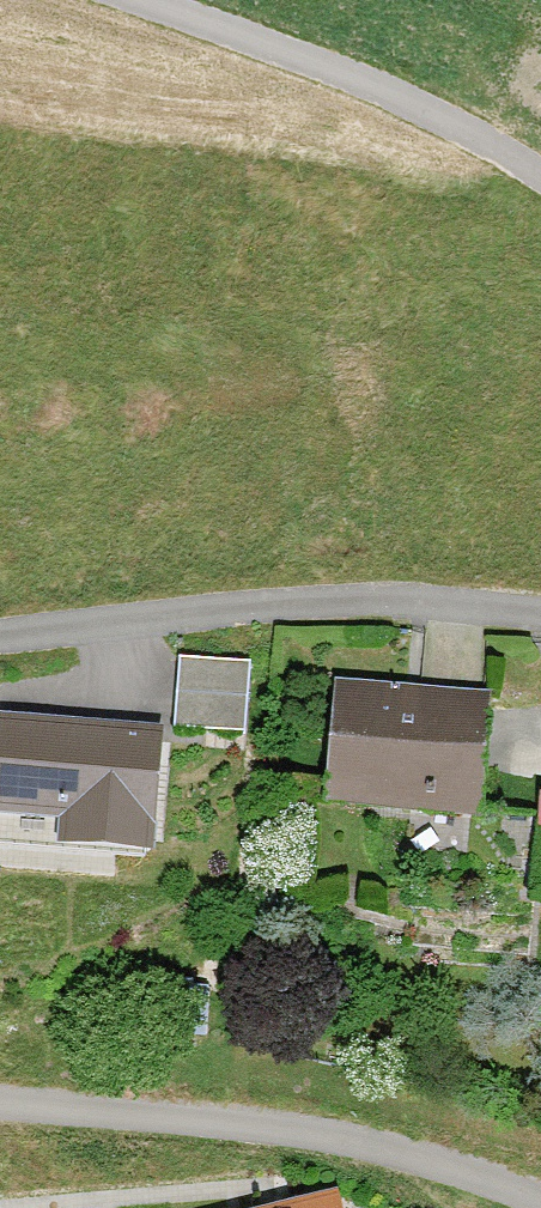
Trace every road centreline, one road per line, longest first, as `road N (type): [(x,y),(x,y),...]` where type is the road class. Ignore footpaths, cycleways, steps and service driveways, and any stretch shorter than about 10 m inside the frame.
road 1 (residential): [(0,635),(346,597),(540,613)]
road 2 (unclassified): [(540,163),(378,78),(148,0)]

